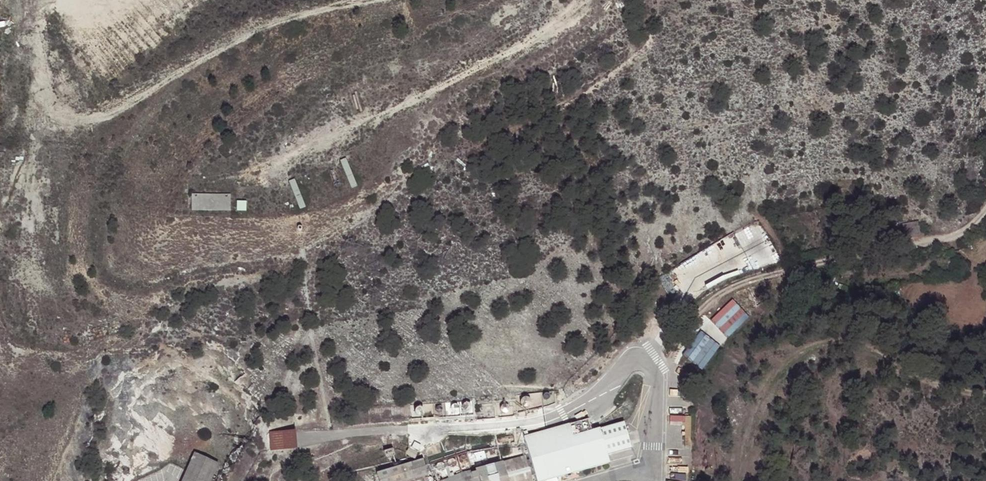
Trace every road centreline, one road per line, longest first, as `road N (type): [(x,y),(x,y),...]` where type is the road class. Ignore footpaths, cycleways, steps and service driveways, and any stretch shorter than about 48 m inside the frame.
road 1 (unclassified): [(306,437),(521,421),(573,407),(637,359),(650,362),(659,374),(655,444),(646,466),(600,480)]
road 2 (track): [(985,208),(956,233),(726,291),(659,374)]
road 3 (track): [(985,394),(915,376),(859,341),(808,347),(761,404),(742,480)]

